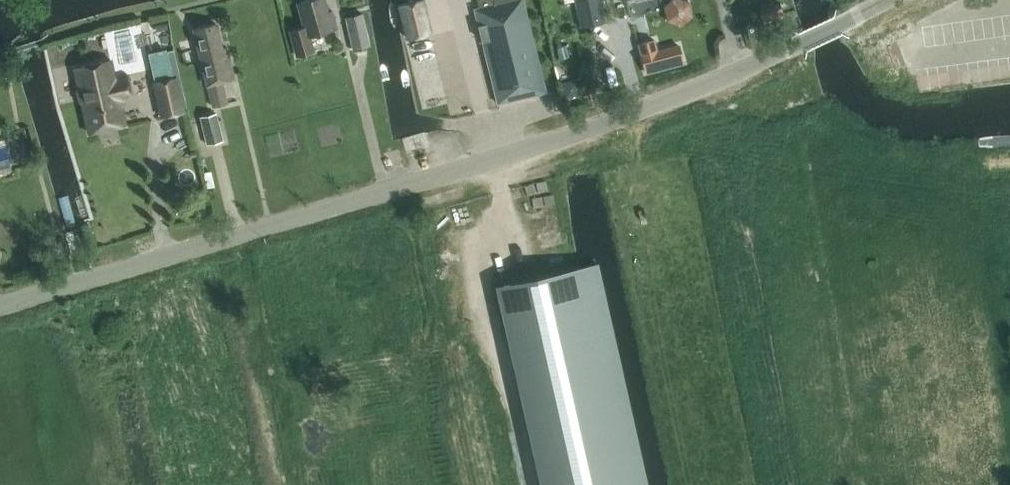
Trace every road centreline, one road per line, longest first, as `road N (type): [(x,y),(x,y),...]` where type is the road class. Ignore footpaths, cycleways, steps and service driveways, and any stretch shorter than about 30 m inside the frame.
road 1 (tertiary): [(0,304),(523,148),(739,72),(884,0)]

